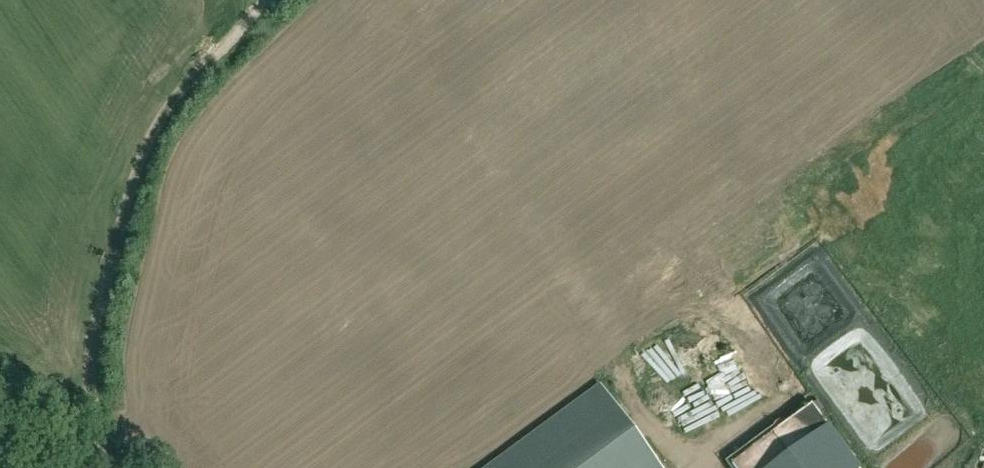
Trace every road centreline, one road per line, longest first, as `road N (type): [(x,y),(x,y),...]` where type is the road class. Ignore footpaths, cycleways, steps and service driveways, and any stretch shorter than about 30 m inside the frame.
road 1 (track): [(269,0),(143,148),(89,384),(81,463)]

